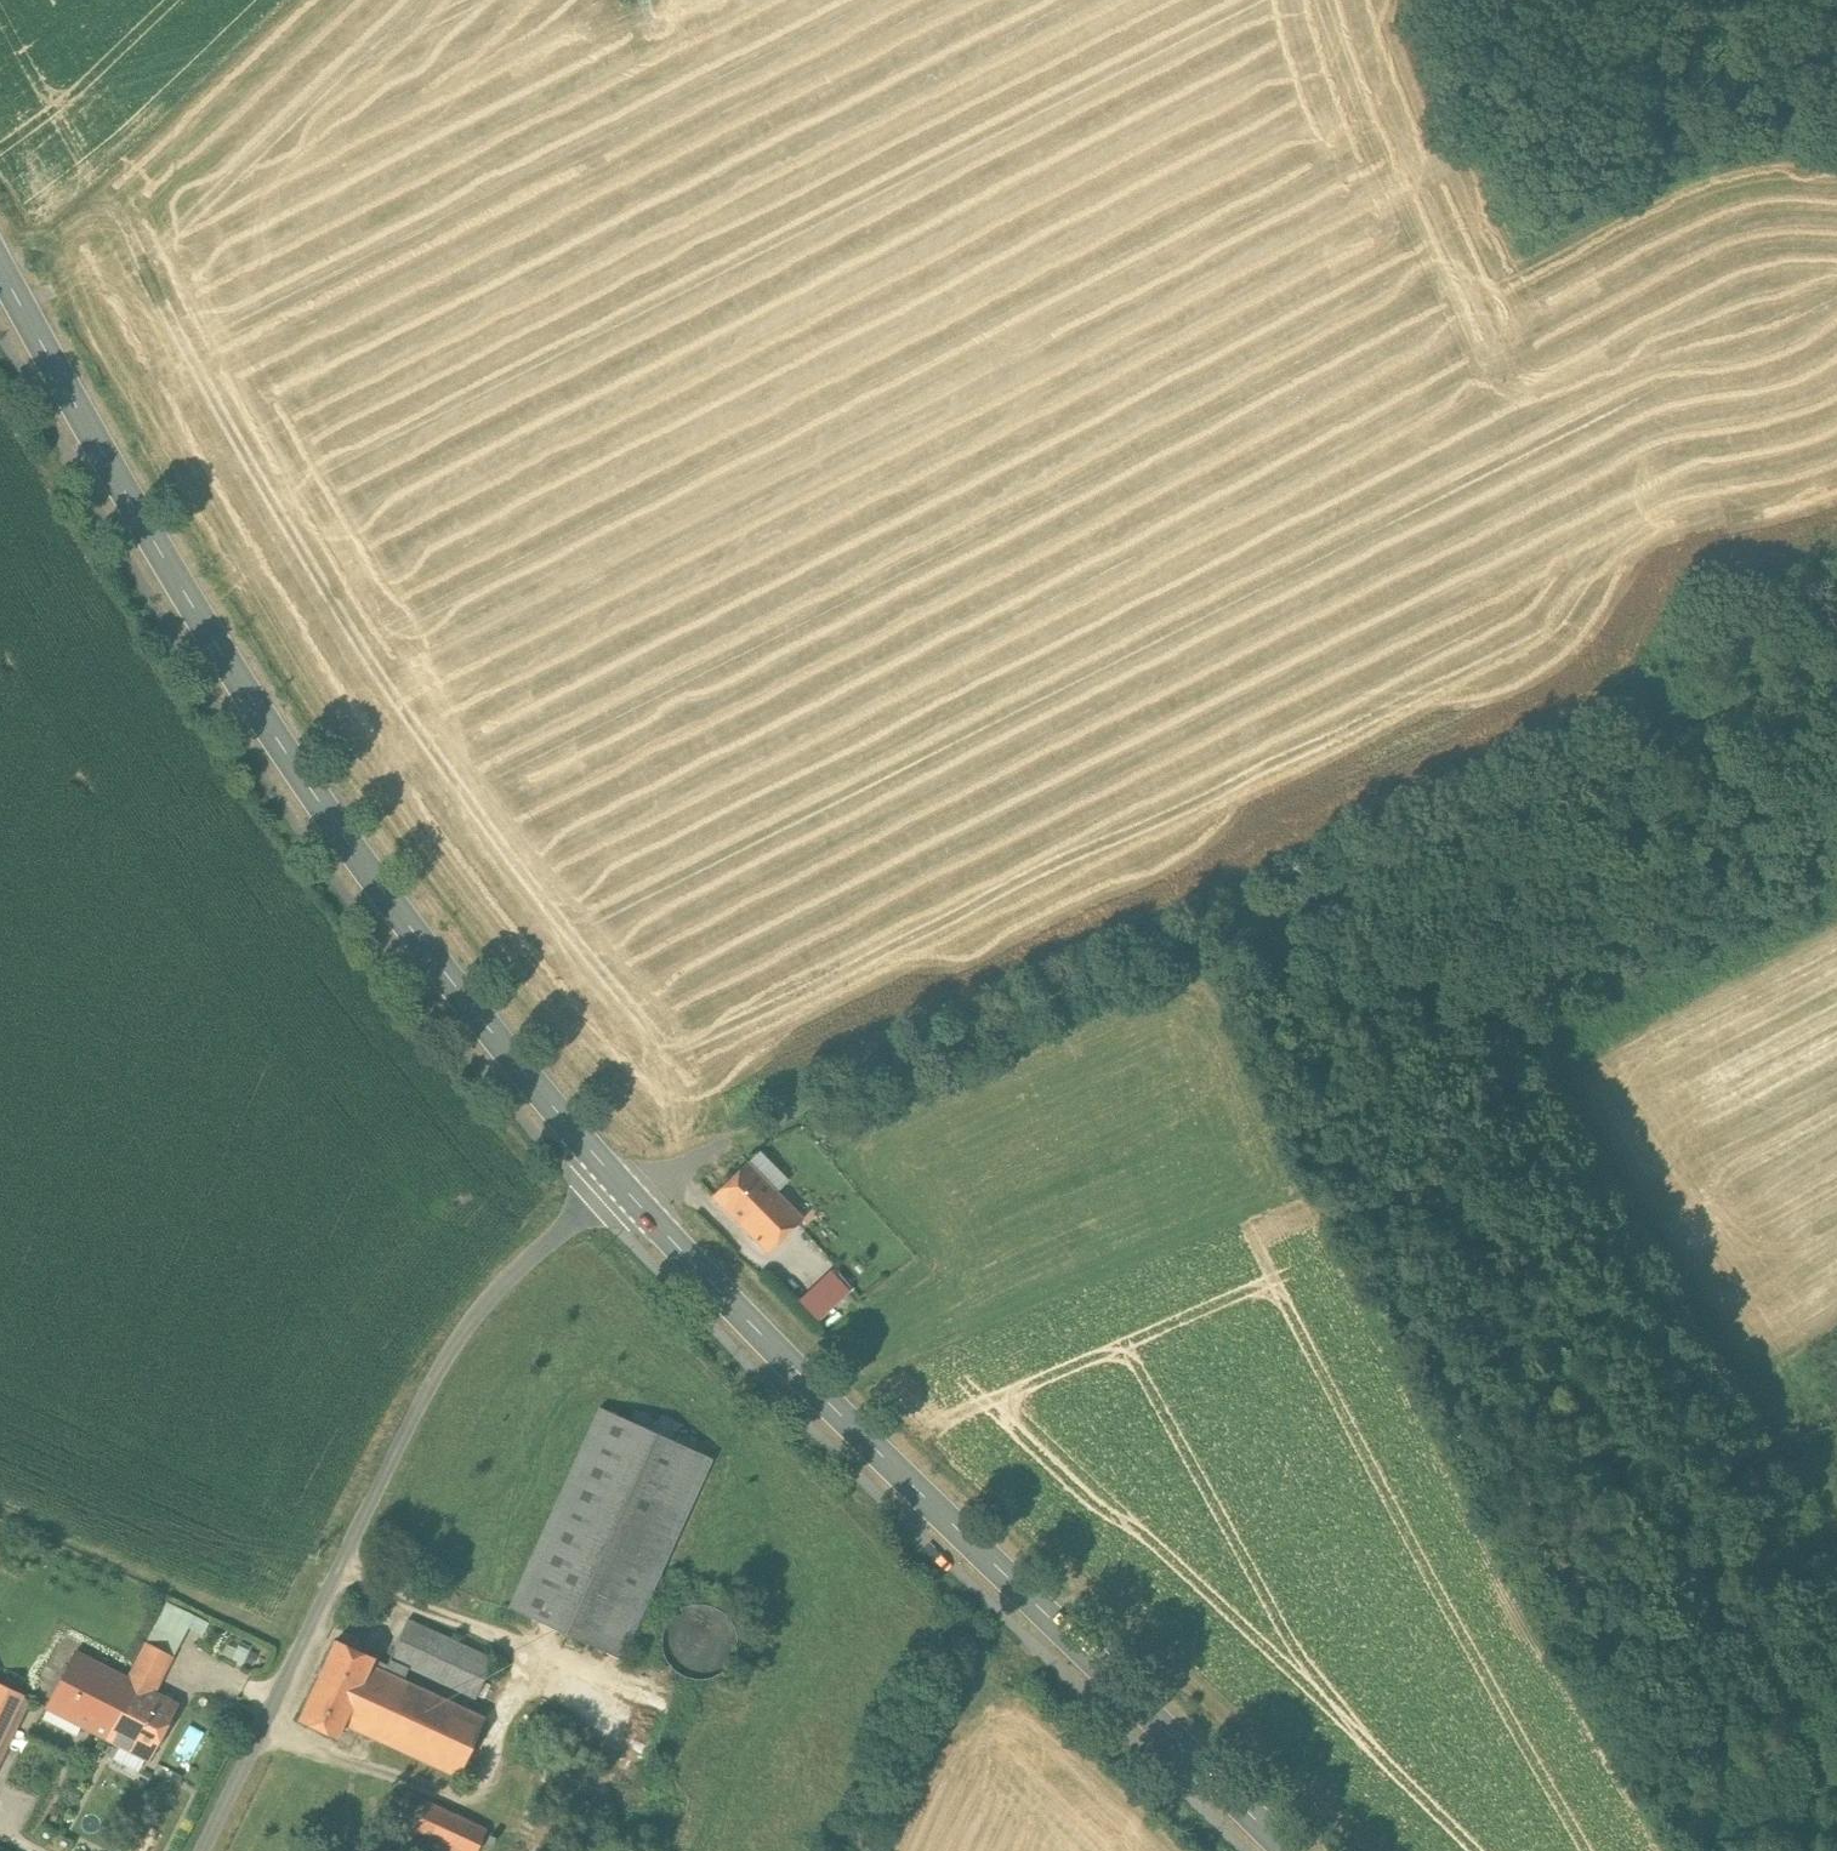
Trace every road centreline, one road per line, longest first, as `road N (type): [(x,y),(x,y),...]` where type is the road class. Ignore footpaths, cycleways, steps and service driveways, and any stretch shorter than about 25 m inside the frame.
road 1 (secondary): [(1281,1850),(623,1188),(395,909),(115,477),(0,265)]
road 2 (unclassified): [(592,1203),(498,1283),(435,1366),(199,1850)]

